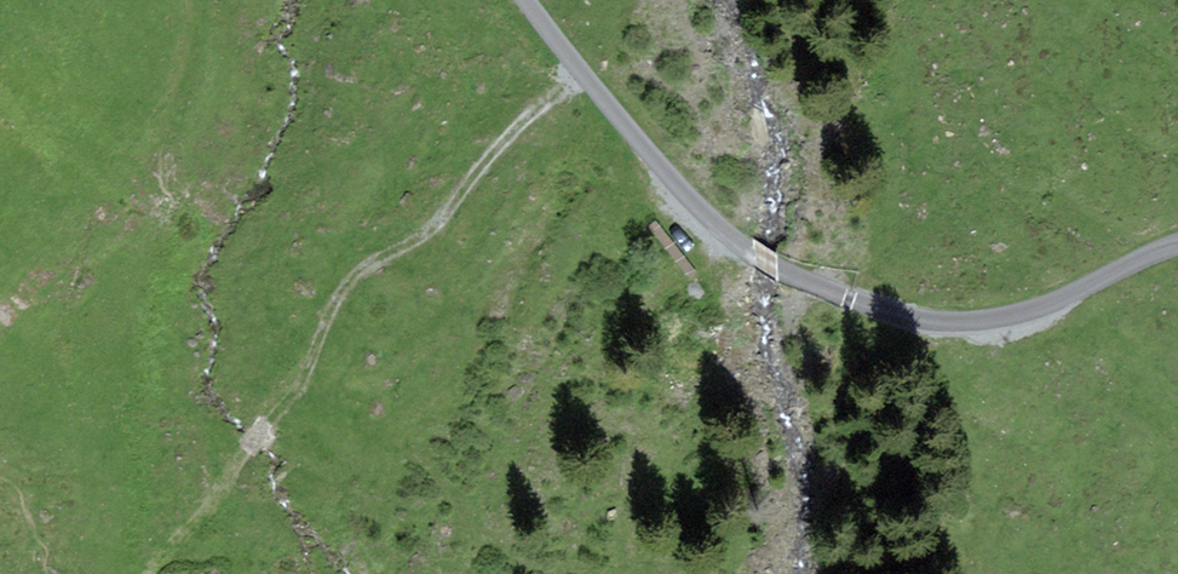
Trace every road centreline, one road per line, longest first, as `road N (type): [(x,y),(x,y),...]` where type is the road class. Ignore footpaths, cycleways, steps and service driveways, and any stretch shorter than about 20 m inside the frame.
road 1 (track): [(148,573),(254,444),(357,272),(448,214),(503,137),(584,75)]
road 2 (residential): [(527,0),(646,150),(755,256)]
road 3 (unclassified): [(755,256),(873,306),(972,321)]
road 4 (residential): [(972,321),(1039,307),(1177,246)]

